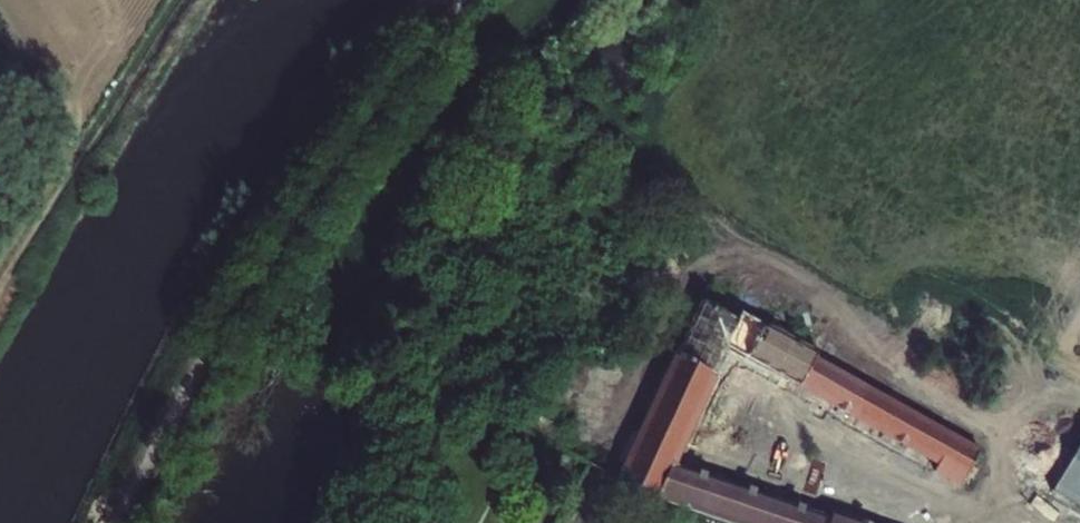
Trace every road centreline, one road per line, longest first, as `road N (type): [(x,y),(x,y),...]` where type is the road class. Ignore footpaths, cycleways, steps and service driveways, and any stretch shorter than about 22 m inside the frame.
road 1 (track): [(0,287),(178,0)]

